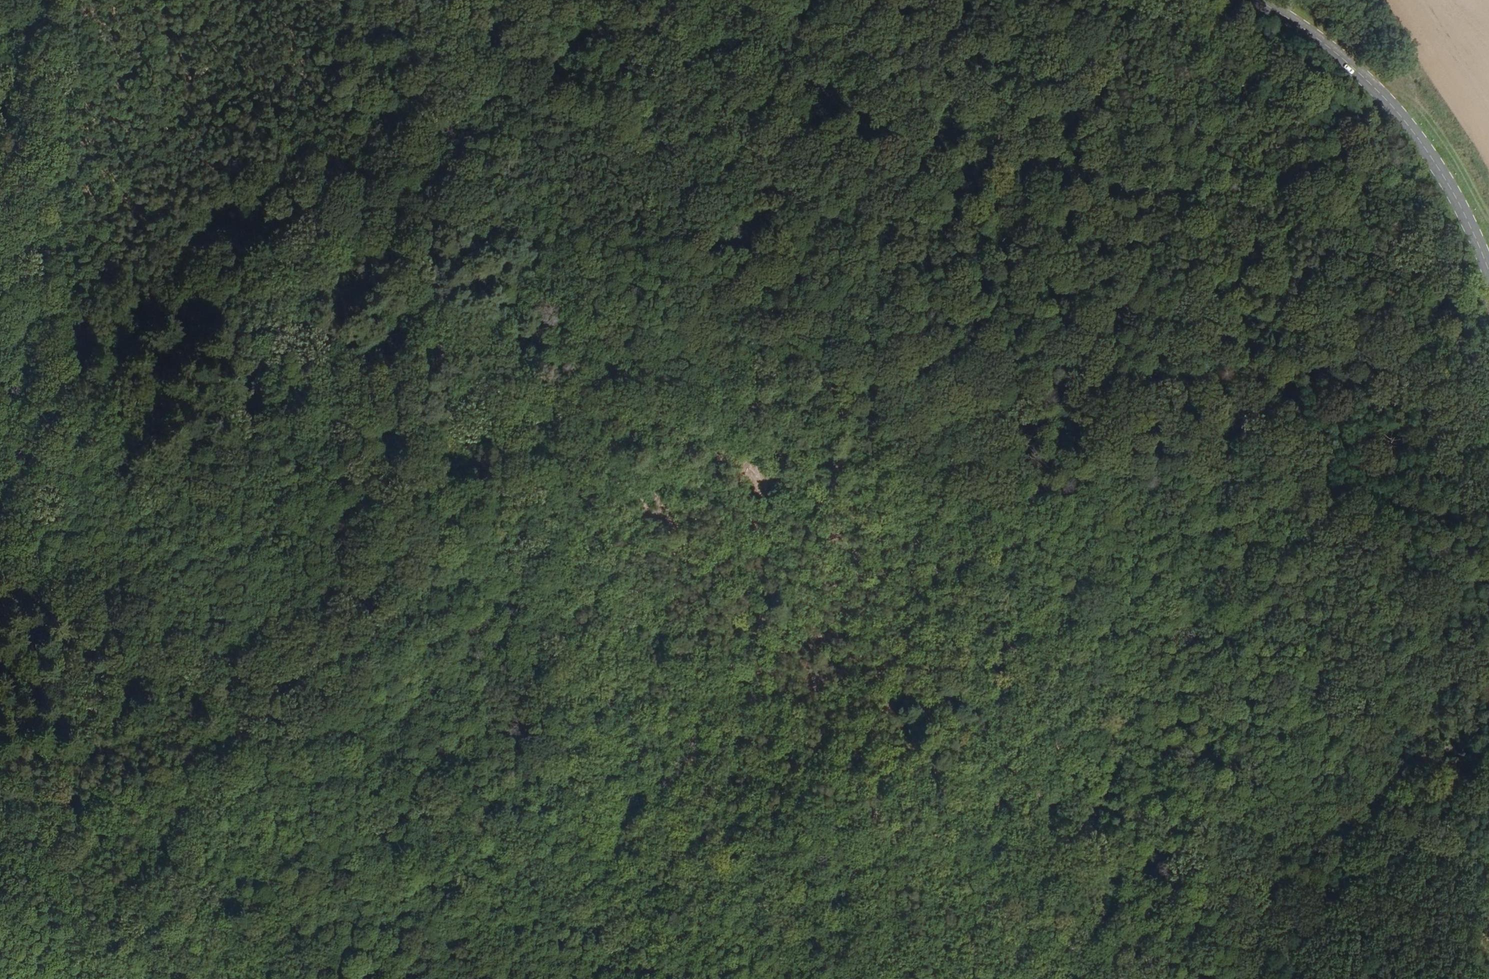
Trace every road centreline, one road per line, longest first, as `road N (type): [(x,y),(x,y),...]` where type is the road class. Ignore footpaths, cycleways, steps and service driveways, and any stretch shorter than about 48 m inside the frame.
road 1 (secondary): [(1488,286),(1463,222),(1411,137),(1339,60),(1249,0)]
road 2 (track): [(1284,978),(1340,892),(1402,856),(1488,856)]
road 3 (track): [(1345,0),(1411,137)]

